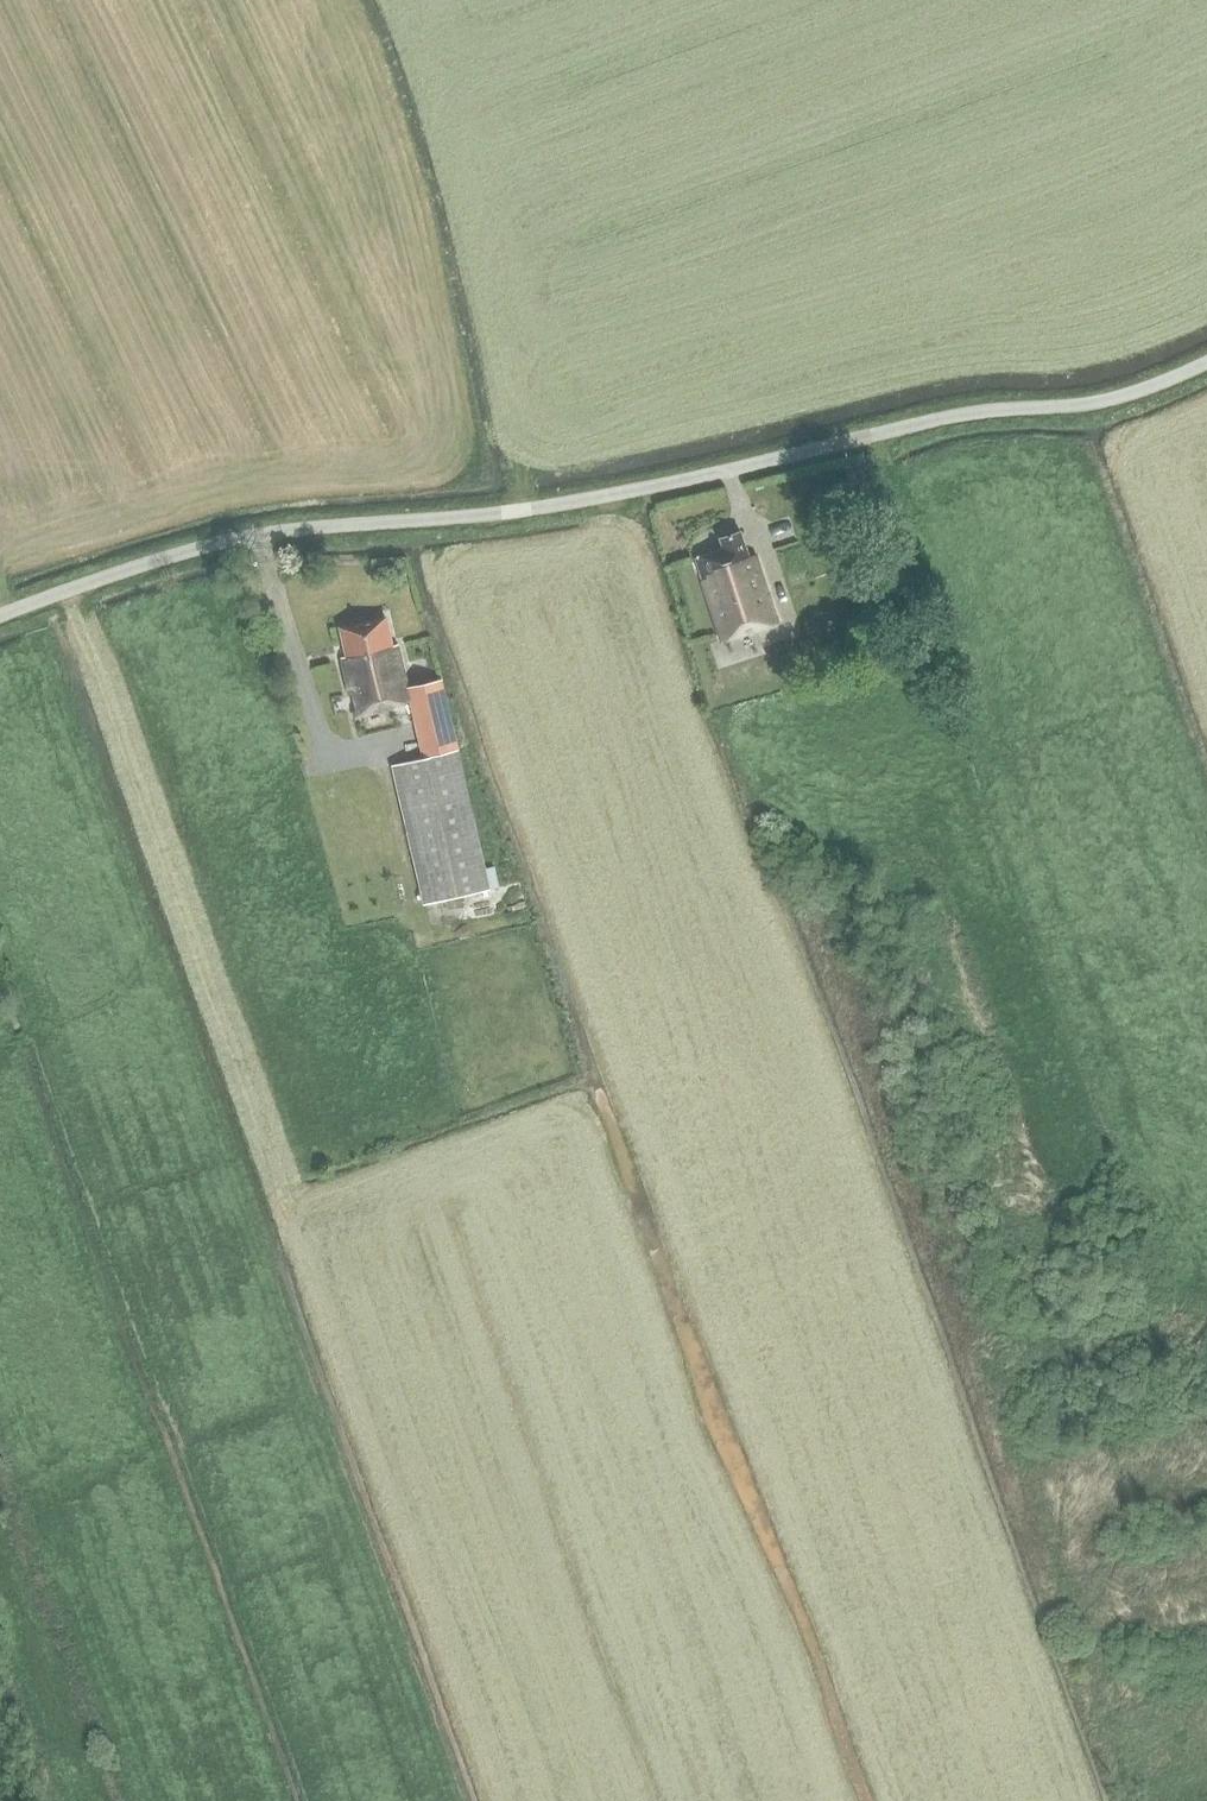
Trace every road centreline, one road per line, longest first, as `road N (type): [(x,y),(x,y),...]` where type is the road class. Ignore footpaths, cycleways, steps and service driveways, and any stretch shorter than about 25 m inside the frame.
road 1 (unclassified): [(0,615),(156,560),(250,537),(482,514),(965,415),(1127,396),(1206,358)]

